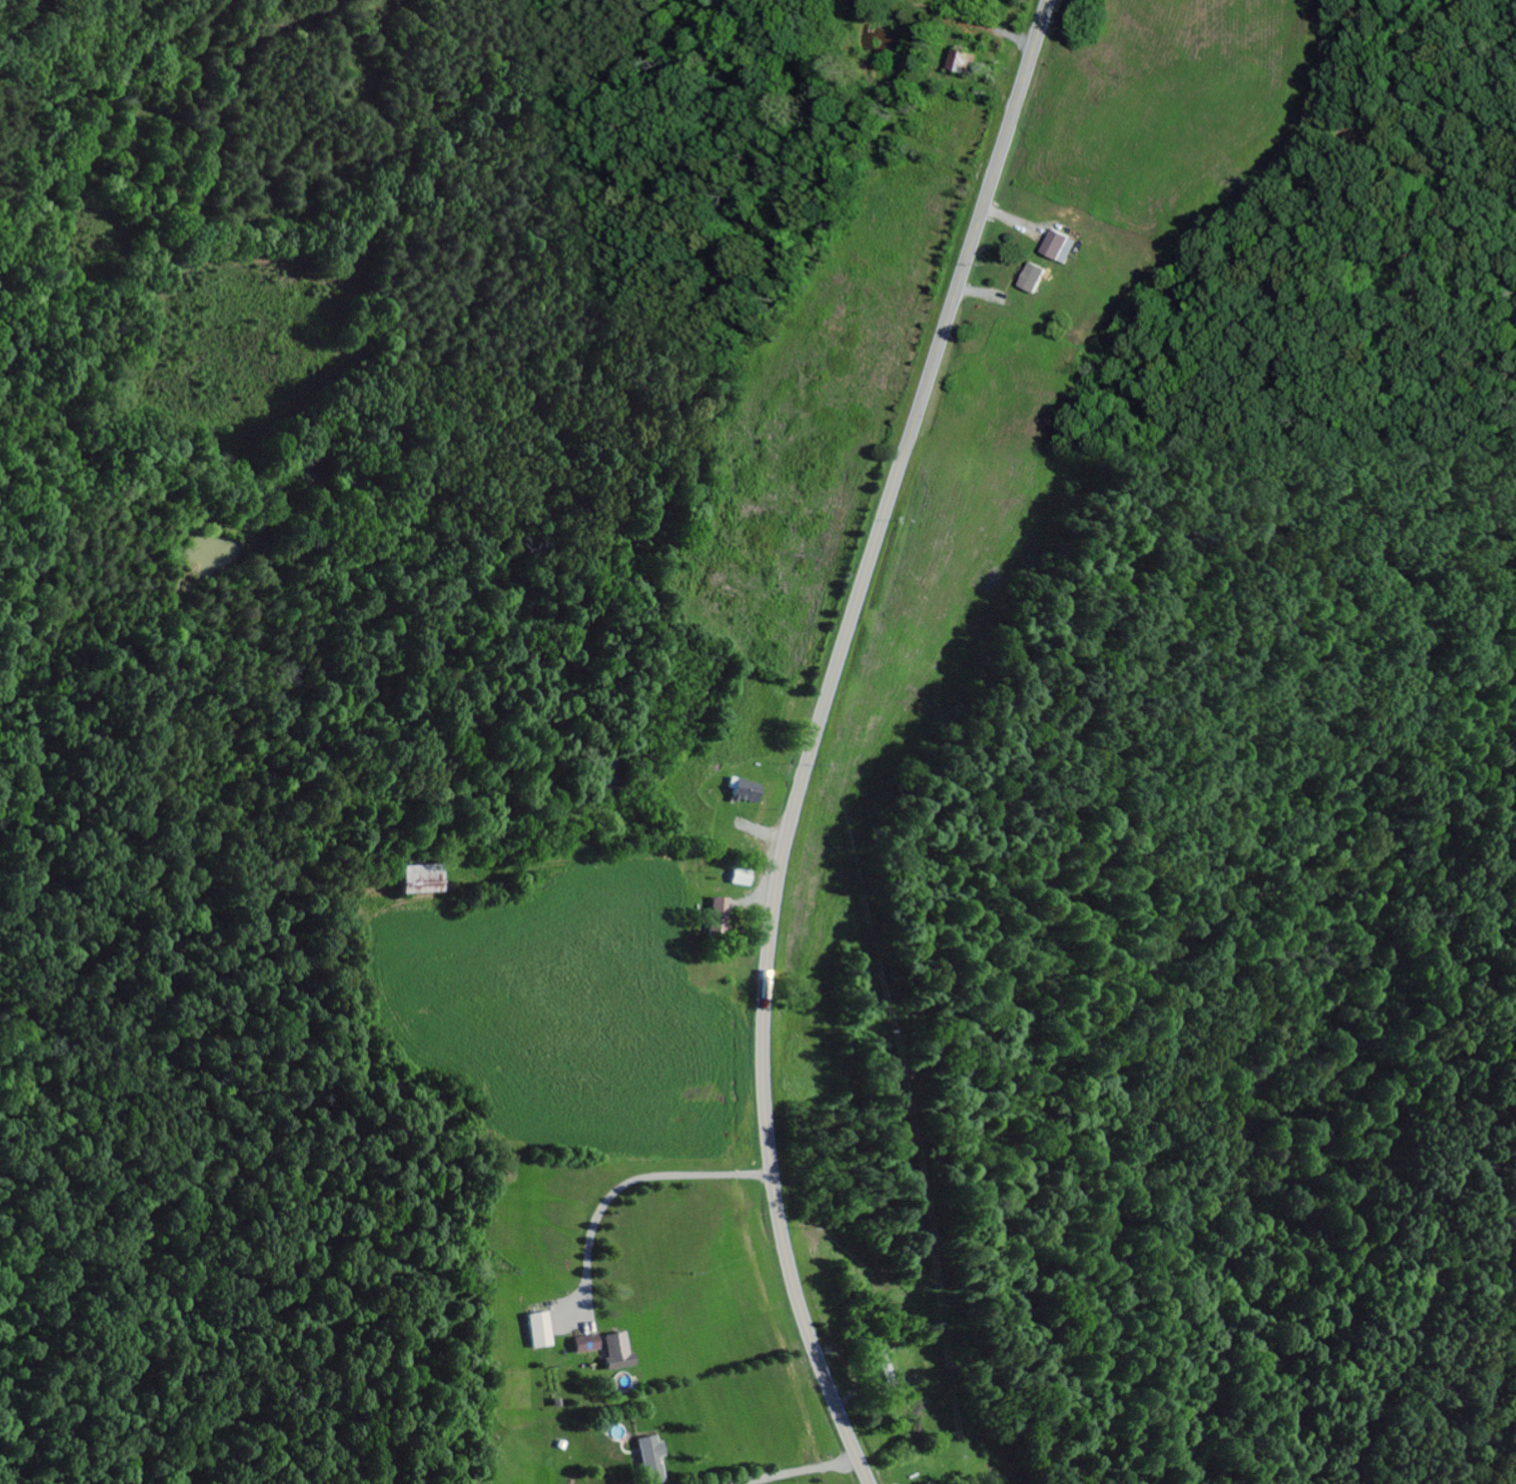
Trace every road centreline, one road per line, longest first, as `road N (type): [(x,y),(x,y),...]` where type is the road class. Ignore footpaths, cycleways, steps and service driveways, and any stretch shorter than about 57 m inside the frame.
road 1 (secondary): [(871,1483),(818,1357),(779,1226),(763,1045),(773,908),(817,727),(1047,0)]
road 2 (residential): [(163,144),(196,76),(323,28),(344,0)]
road 3 (residential): [(856,0),(1034,41)]

